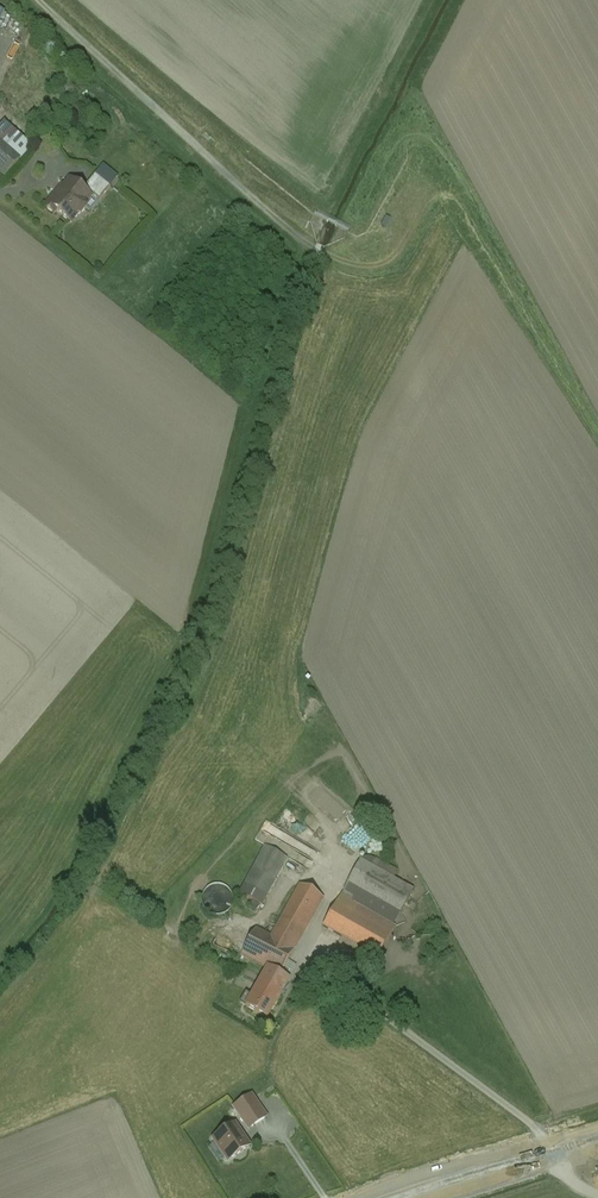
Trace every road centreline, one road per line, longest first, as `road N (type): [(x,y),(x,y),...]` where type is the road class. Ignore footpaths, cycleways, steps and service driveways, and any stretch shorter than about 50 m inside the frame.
road 1 (track): [(34,0),(304,244)]
road 2 (secondary): [(409,1197),(552,1153)]

